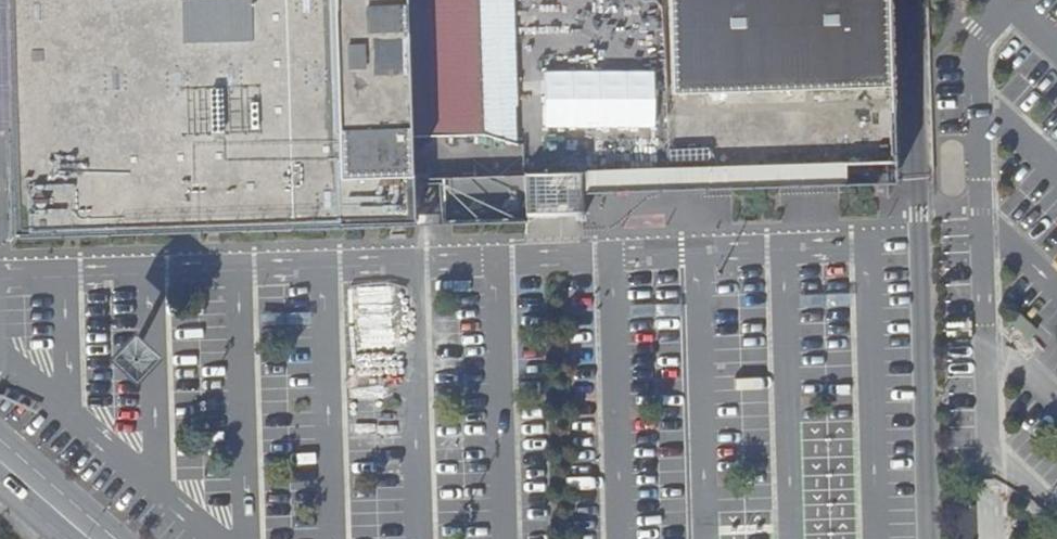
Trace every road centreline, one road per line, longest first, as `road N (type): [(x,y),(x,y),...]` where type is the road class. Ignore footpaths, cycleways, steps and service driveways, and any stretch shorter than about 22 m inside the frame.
road 1 (tertiary): [(0,454),(98,538)]

